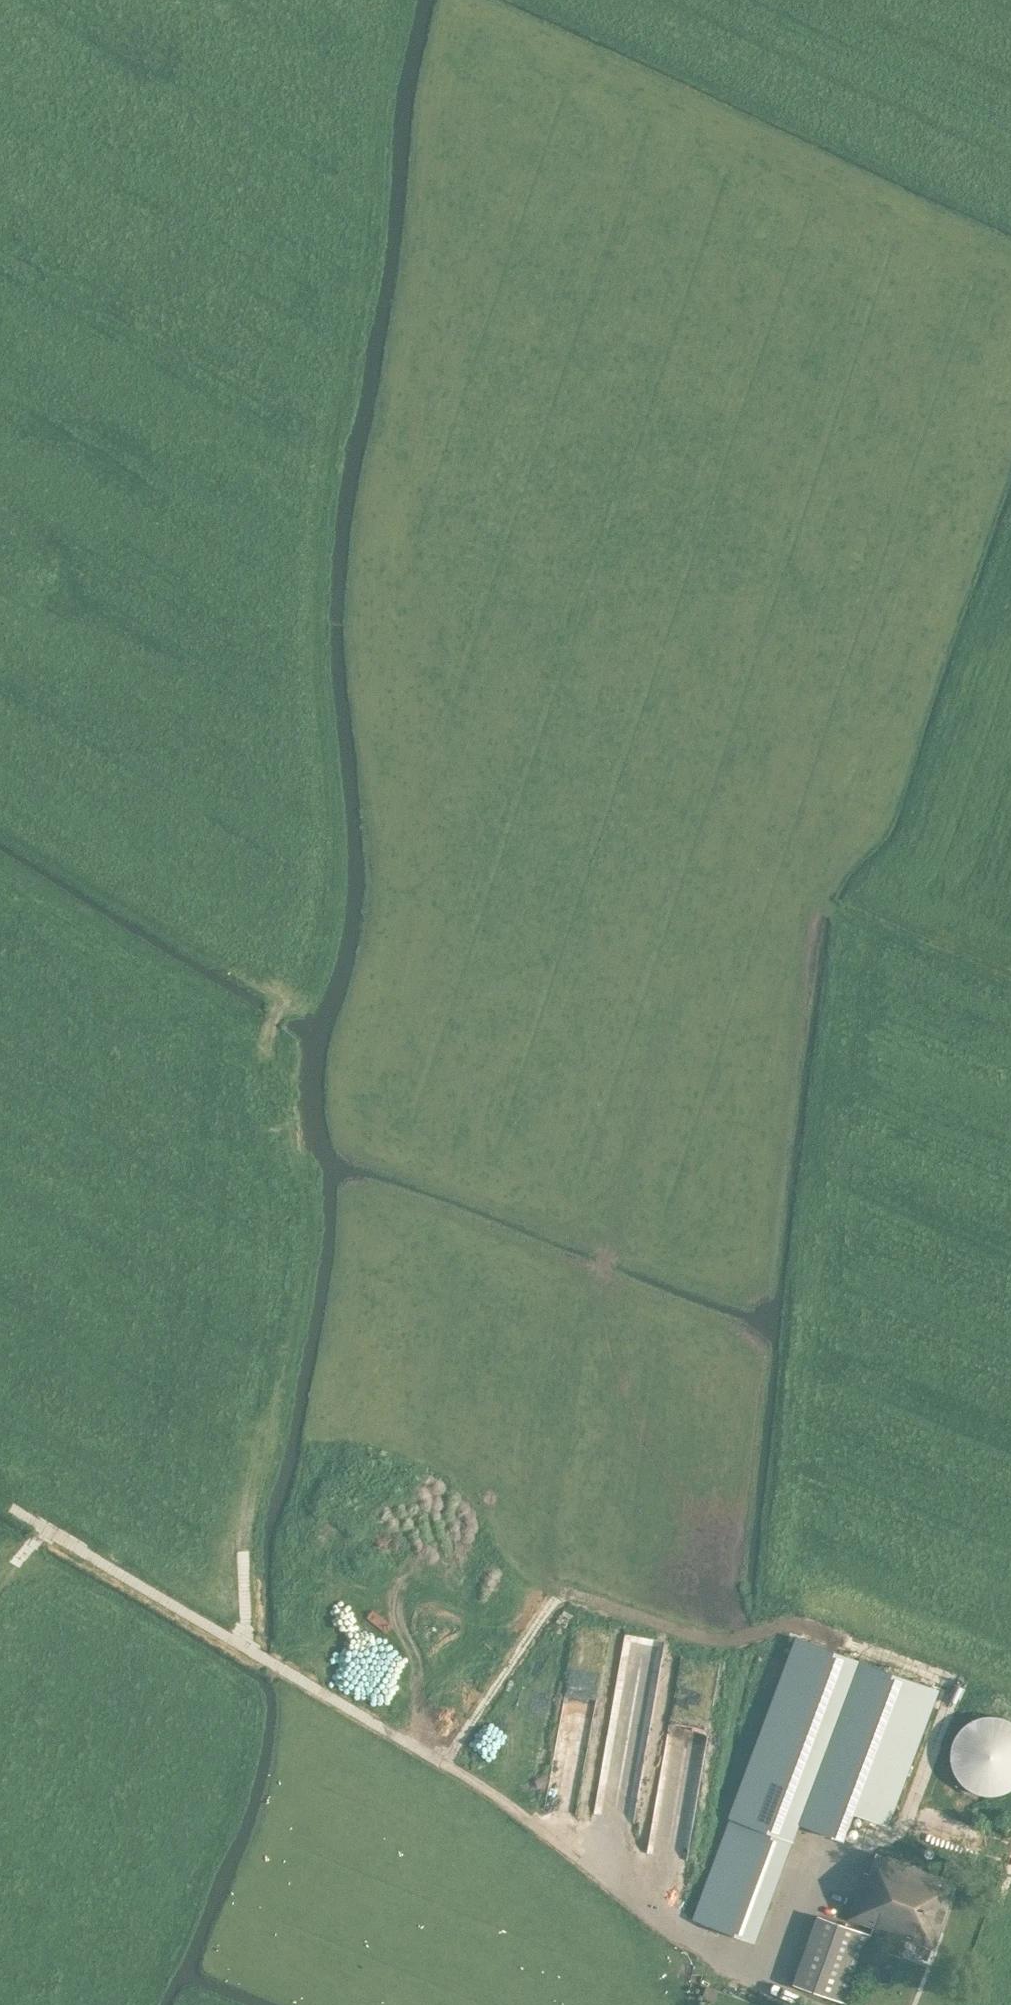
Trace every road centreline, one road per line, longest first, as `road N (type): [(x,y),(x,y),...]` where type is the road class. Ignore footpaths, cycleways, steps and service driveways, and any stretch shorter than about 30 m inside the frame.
road 1 (track): [(238,1552),(294,1308),(307,1190),(265,1035),(284,993),(316,853),(301,620),(318,447),(347,351),(371,120),(394,0)]
road 2 (track): [(0,1500),(462,1773),(599,1880),(770,1984)]

